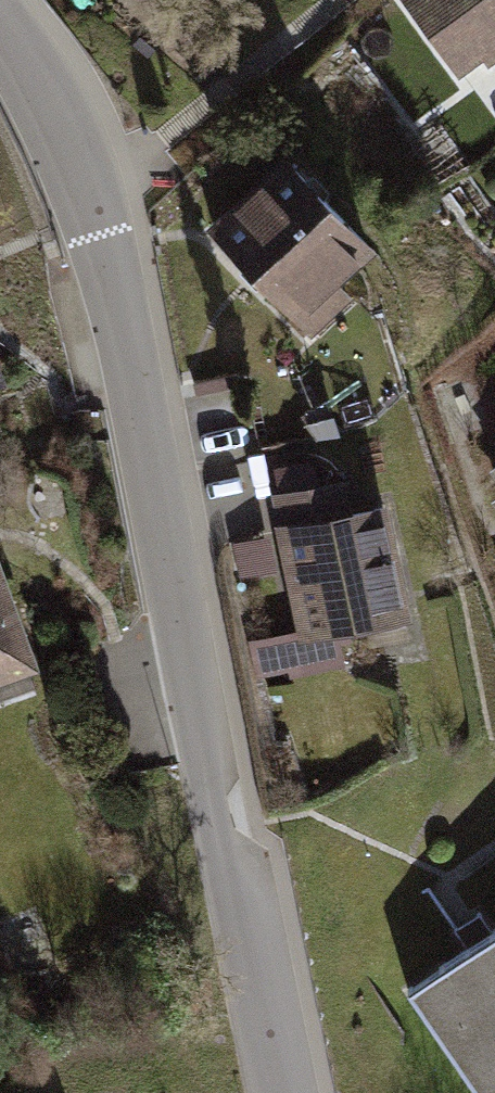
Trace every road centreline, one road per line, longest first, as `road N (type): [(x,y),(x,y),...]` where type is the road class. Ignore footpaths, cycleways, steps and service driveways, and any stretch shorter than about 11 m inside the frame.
road 1 (tertiary): [(286,1092),(223,825),(145,395),(103,237),(92,198),(0,22)]

